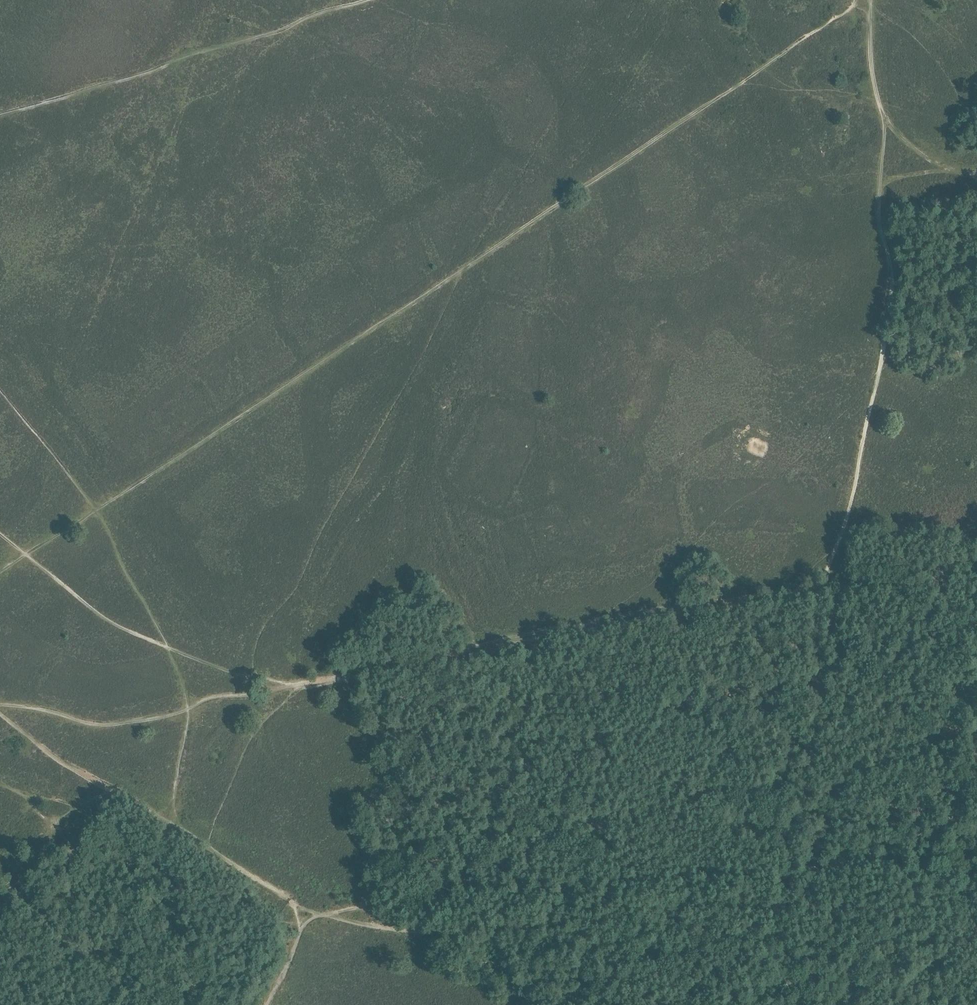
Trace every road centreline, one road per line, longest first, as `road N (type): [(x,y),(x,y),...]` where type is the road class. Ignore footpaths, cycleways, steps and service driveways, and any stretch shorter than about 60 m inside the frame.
road 1 (track): [(0,577),(842,19),(858,0)]
road 2 (track): [(821,589),(852,506),(894,288),(879,215),(887,121),(872,0)]
road 3 (track): [(727,602),(289,686)]
road 4 (track): [(362,0),(0,112)]
road 5 (track): [(289,686),(104,725),(0,705)]
road 6 (track): [(976,558),(821,589)]

